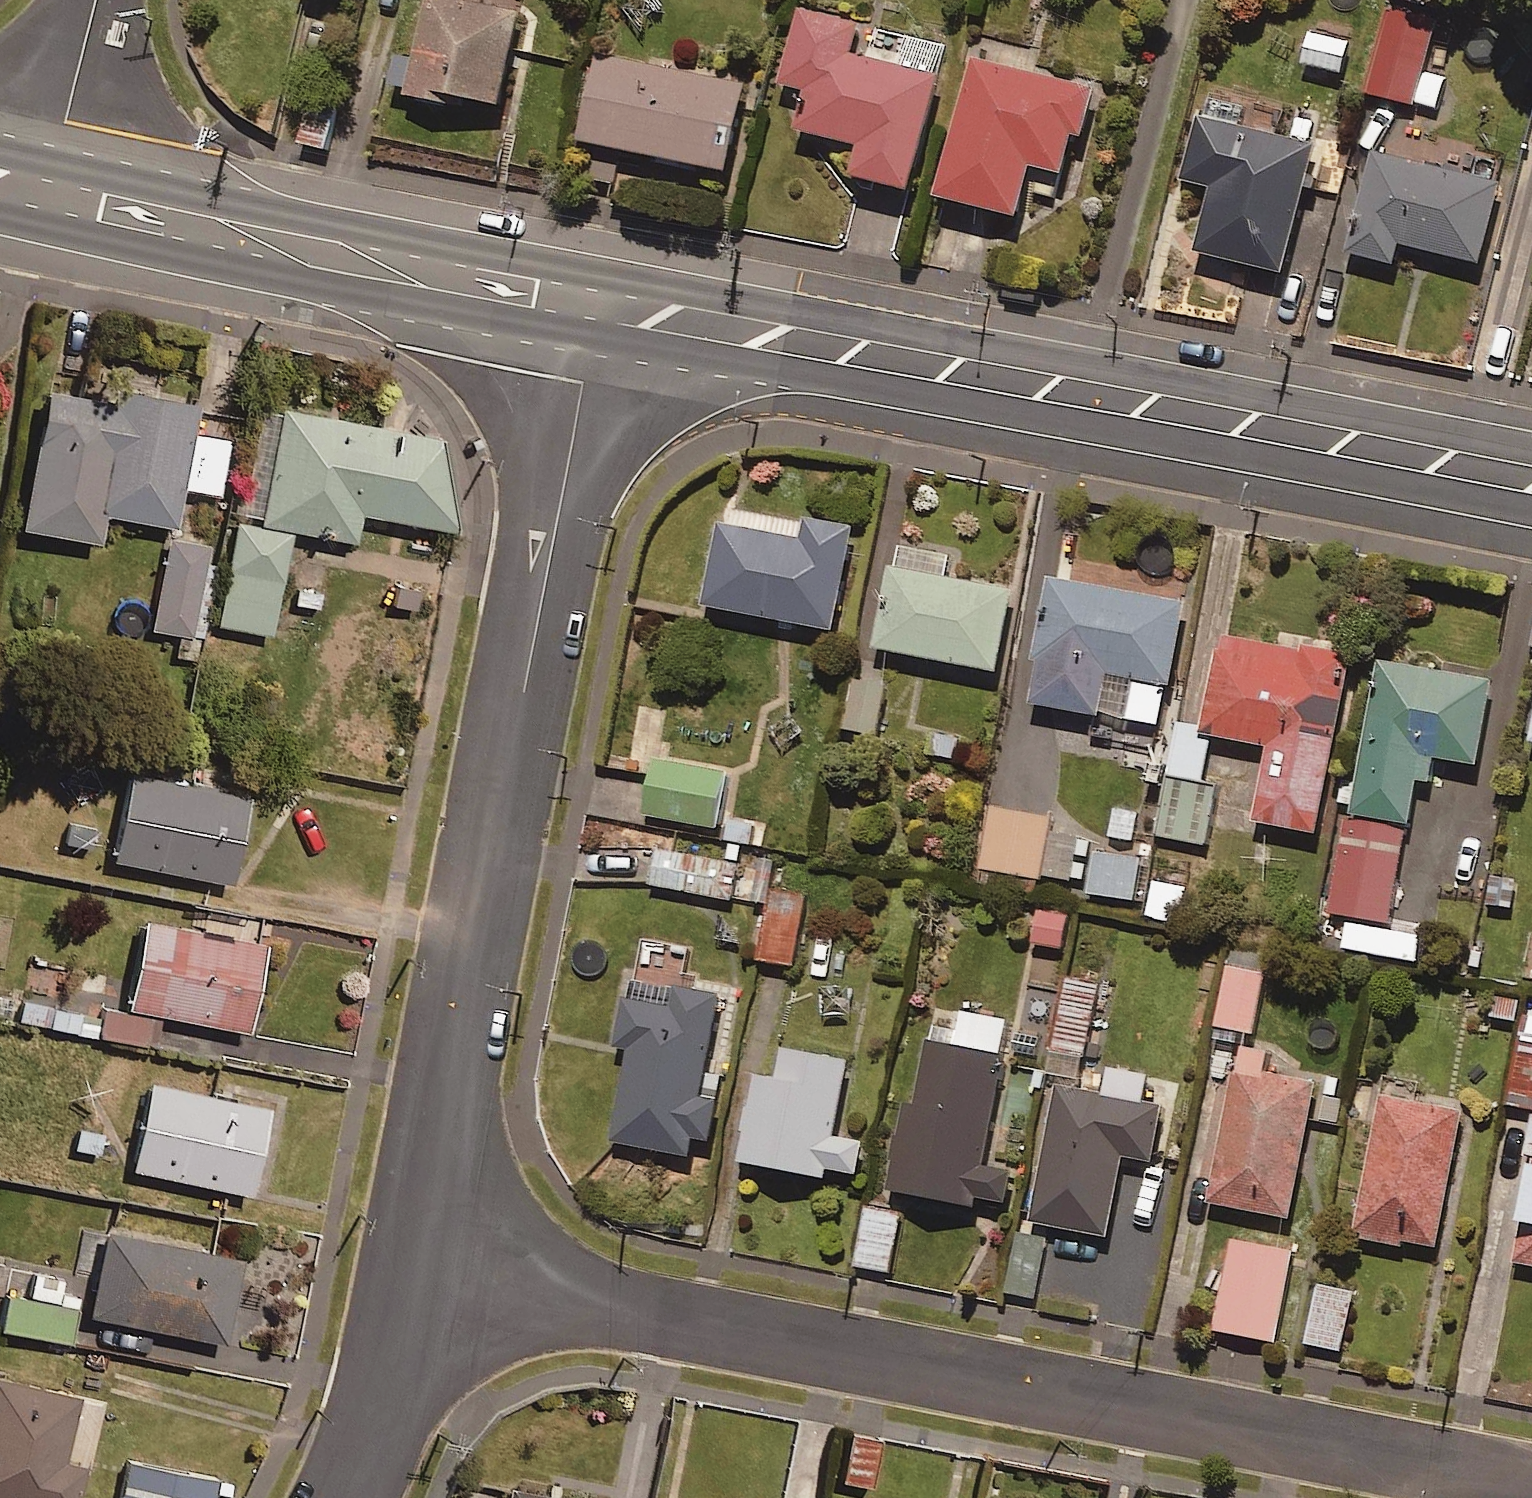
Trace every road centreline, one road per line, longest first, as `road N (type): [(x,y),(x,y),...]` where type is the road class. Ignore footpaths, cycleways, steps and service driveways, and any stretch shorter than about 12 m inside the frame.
road 1 (residential): [(420,1271),(1531,1484)]
road 2 (residential): [(594,319),(420,1271)]
road 3 (secondary): [(1531,479),(667,318),(594,319)]
road 4 (secondary): [(594,319),(425,287),(220,220),(48,182)]
road 5 (residential): [(420,1271),(395,1378),(351,1497)]
road 6 (residential): [(48,182),(96,0)]

